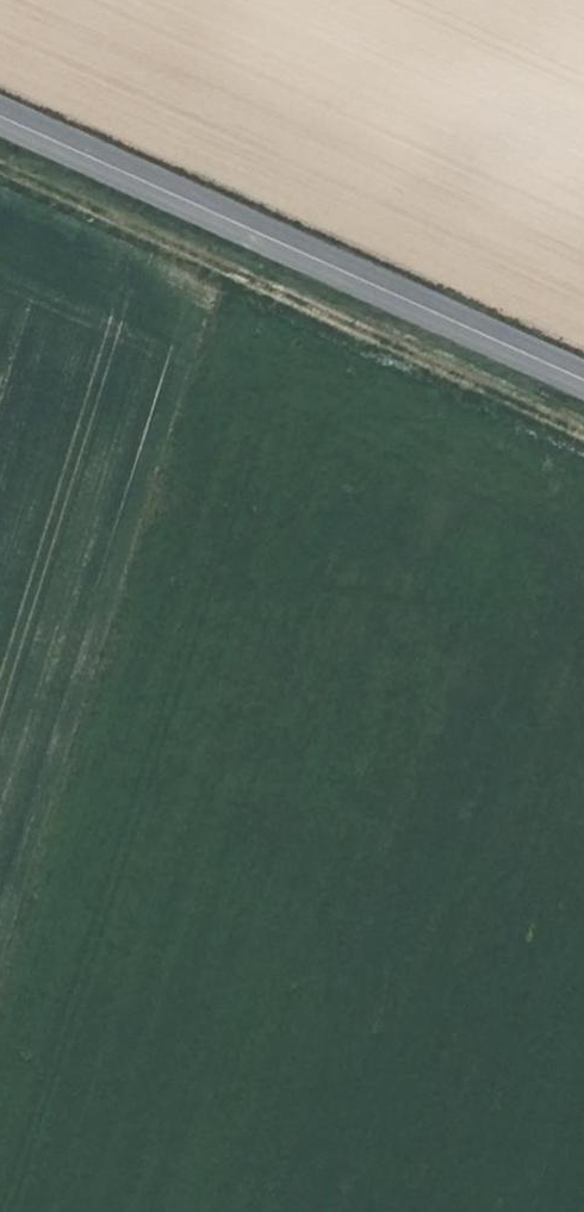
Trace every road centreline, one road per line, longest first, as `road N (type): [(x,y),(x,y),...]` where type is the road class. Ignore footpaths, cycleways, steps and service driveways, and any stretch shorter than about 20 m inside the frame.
road 1 (tertiary): [(583,379),(0,116)]

